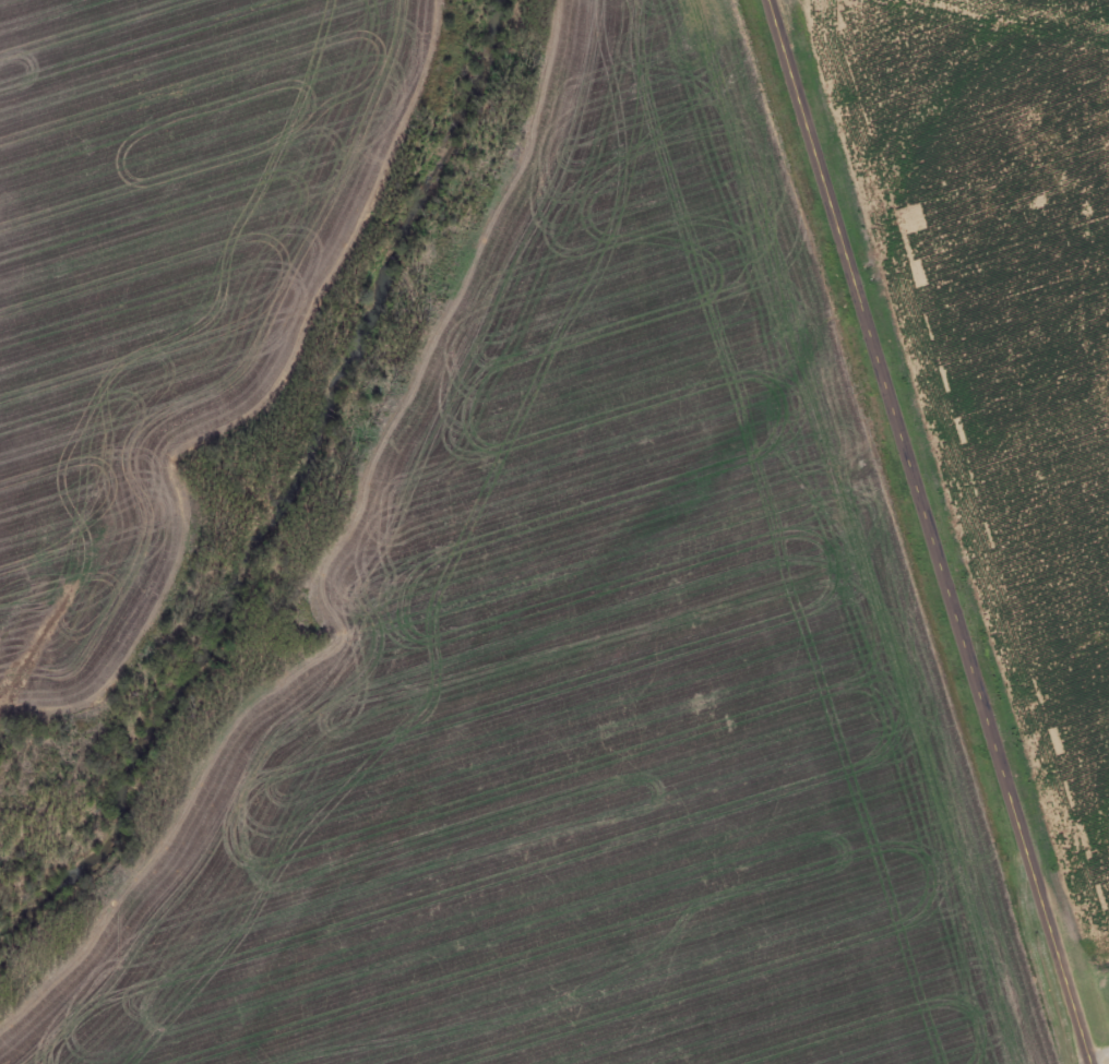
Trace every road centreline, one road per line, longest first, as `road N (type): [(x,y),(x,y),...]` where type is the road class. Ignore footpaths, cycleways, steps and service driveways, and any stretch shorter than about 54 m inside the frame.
road 1 (tertiary): [(773,0),(1100,1063)]

